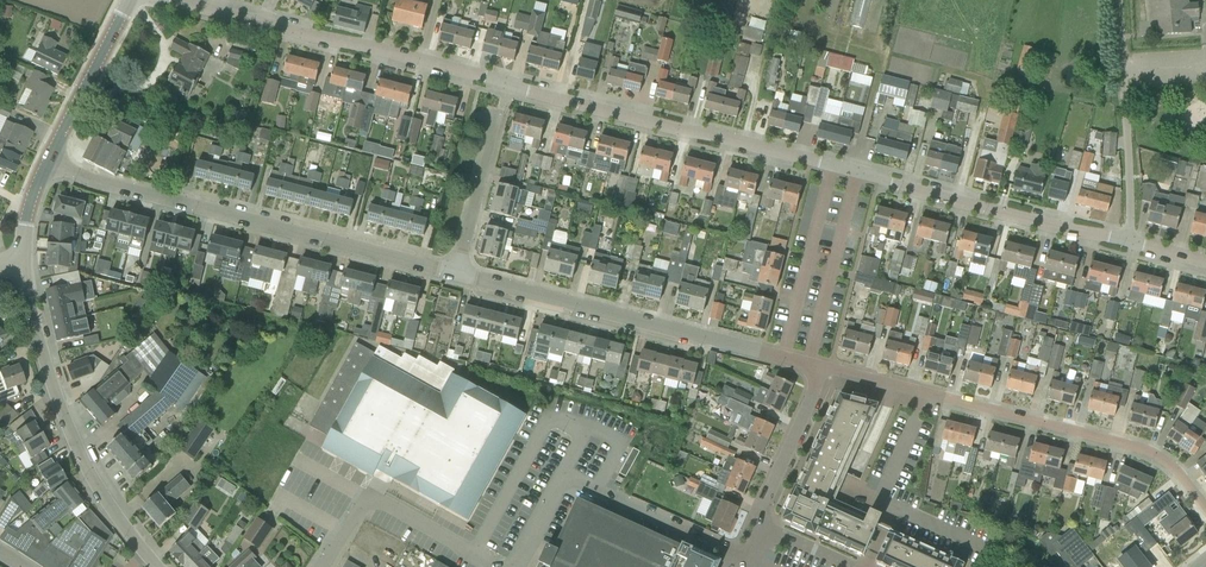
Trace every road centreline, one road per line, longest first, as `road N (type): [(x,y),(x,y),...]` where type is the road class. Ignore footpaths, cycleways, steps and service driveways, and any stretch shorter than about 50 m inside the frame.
road 1 (residential): [(1127,242),(171,0)]
road 2 (residential): [(457,274),(83,179),(47,163)]
road 3 (residential): [(1205,509),(1176,471),(1142,449),(820,367)]
road 4 (residential): [(820,367),(457,274)]
road 5 (tertiary): [(157,566),(100,491),(74,440),(49,373),(24,263)]
road 6 (residential): [(1127,242),(1118,0)]
road 7 (tertiary): [(47,163),(131,0)]
road 8 (residential): [(820,367),(761,511),(767,529)]
road 9 (residential): [(457,274),(499,113)]

